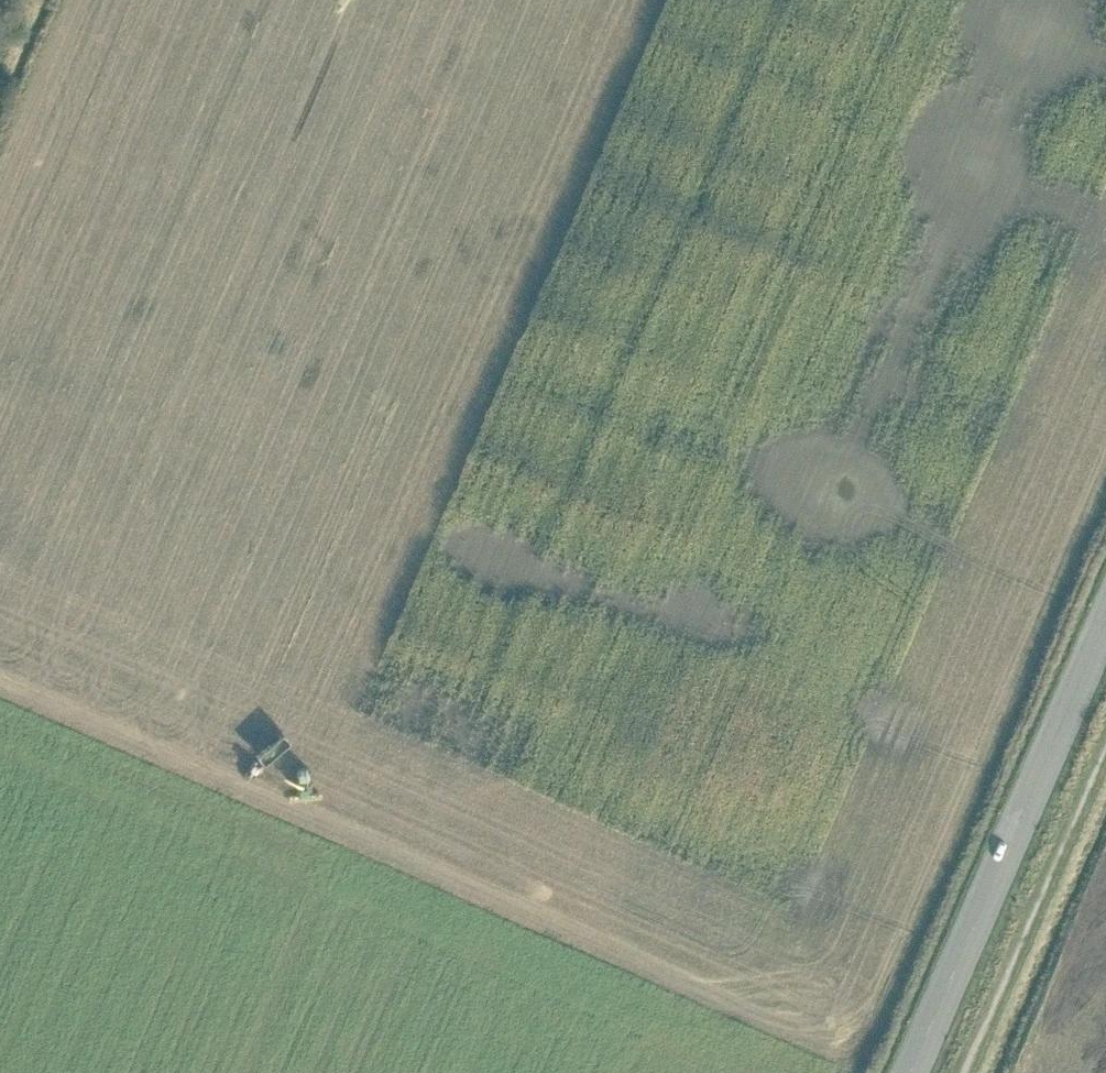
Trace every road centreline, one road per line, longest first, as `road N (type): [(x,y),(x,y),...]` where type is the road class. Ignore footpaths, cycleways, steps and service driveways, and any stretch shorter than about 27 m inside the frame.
road 1 (tertiary): [(909,1072),(1105,619)]
road 2 (track): [(52,0),(0,124)]

